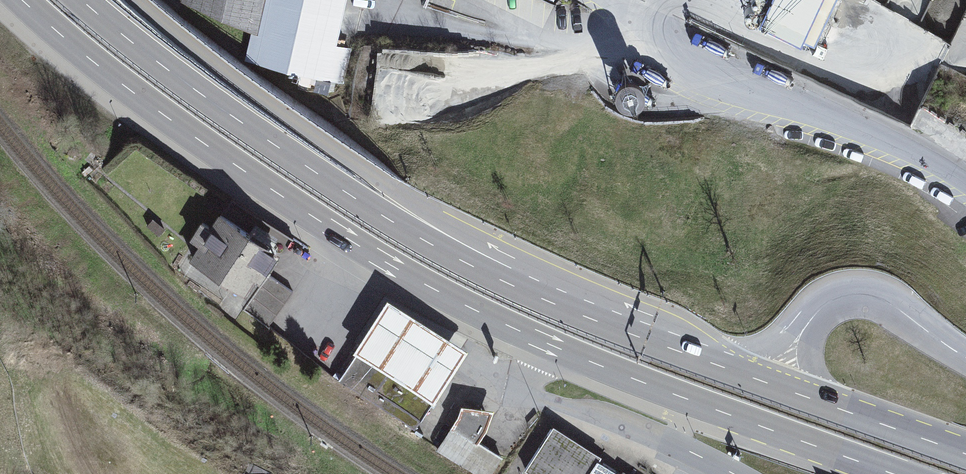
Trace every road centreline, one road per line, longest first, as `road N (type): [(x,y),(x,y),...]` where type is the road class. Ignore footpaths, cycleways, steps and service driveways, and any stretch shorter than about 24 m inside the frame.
road 1 (primary): [(22,0),(182,128),(427,286),(546,344),(882,473)]
road 2 (primary): [(553,299),(380,214),(200,93),(81,0)]
road 3 (primary): [(553,299),(250,91),(137,0)]
road 4 (residential): [(590,0),(965,181)]
road 5 (unclassified): [(965,357),(883,299),(845,294),(806,325),(770,381)]
road 6 (primary): [(770,381),(553,299)]
road 7 (primary): [(965,450),(770,381)]

